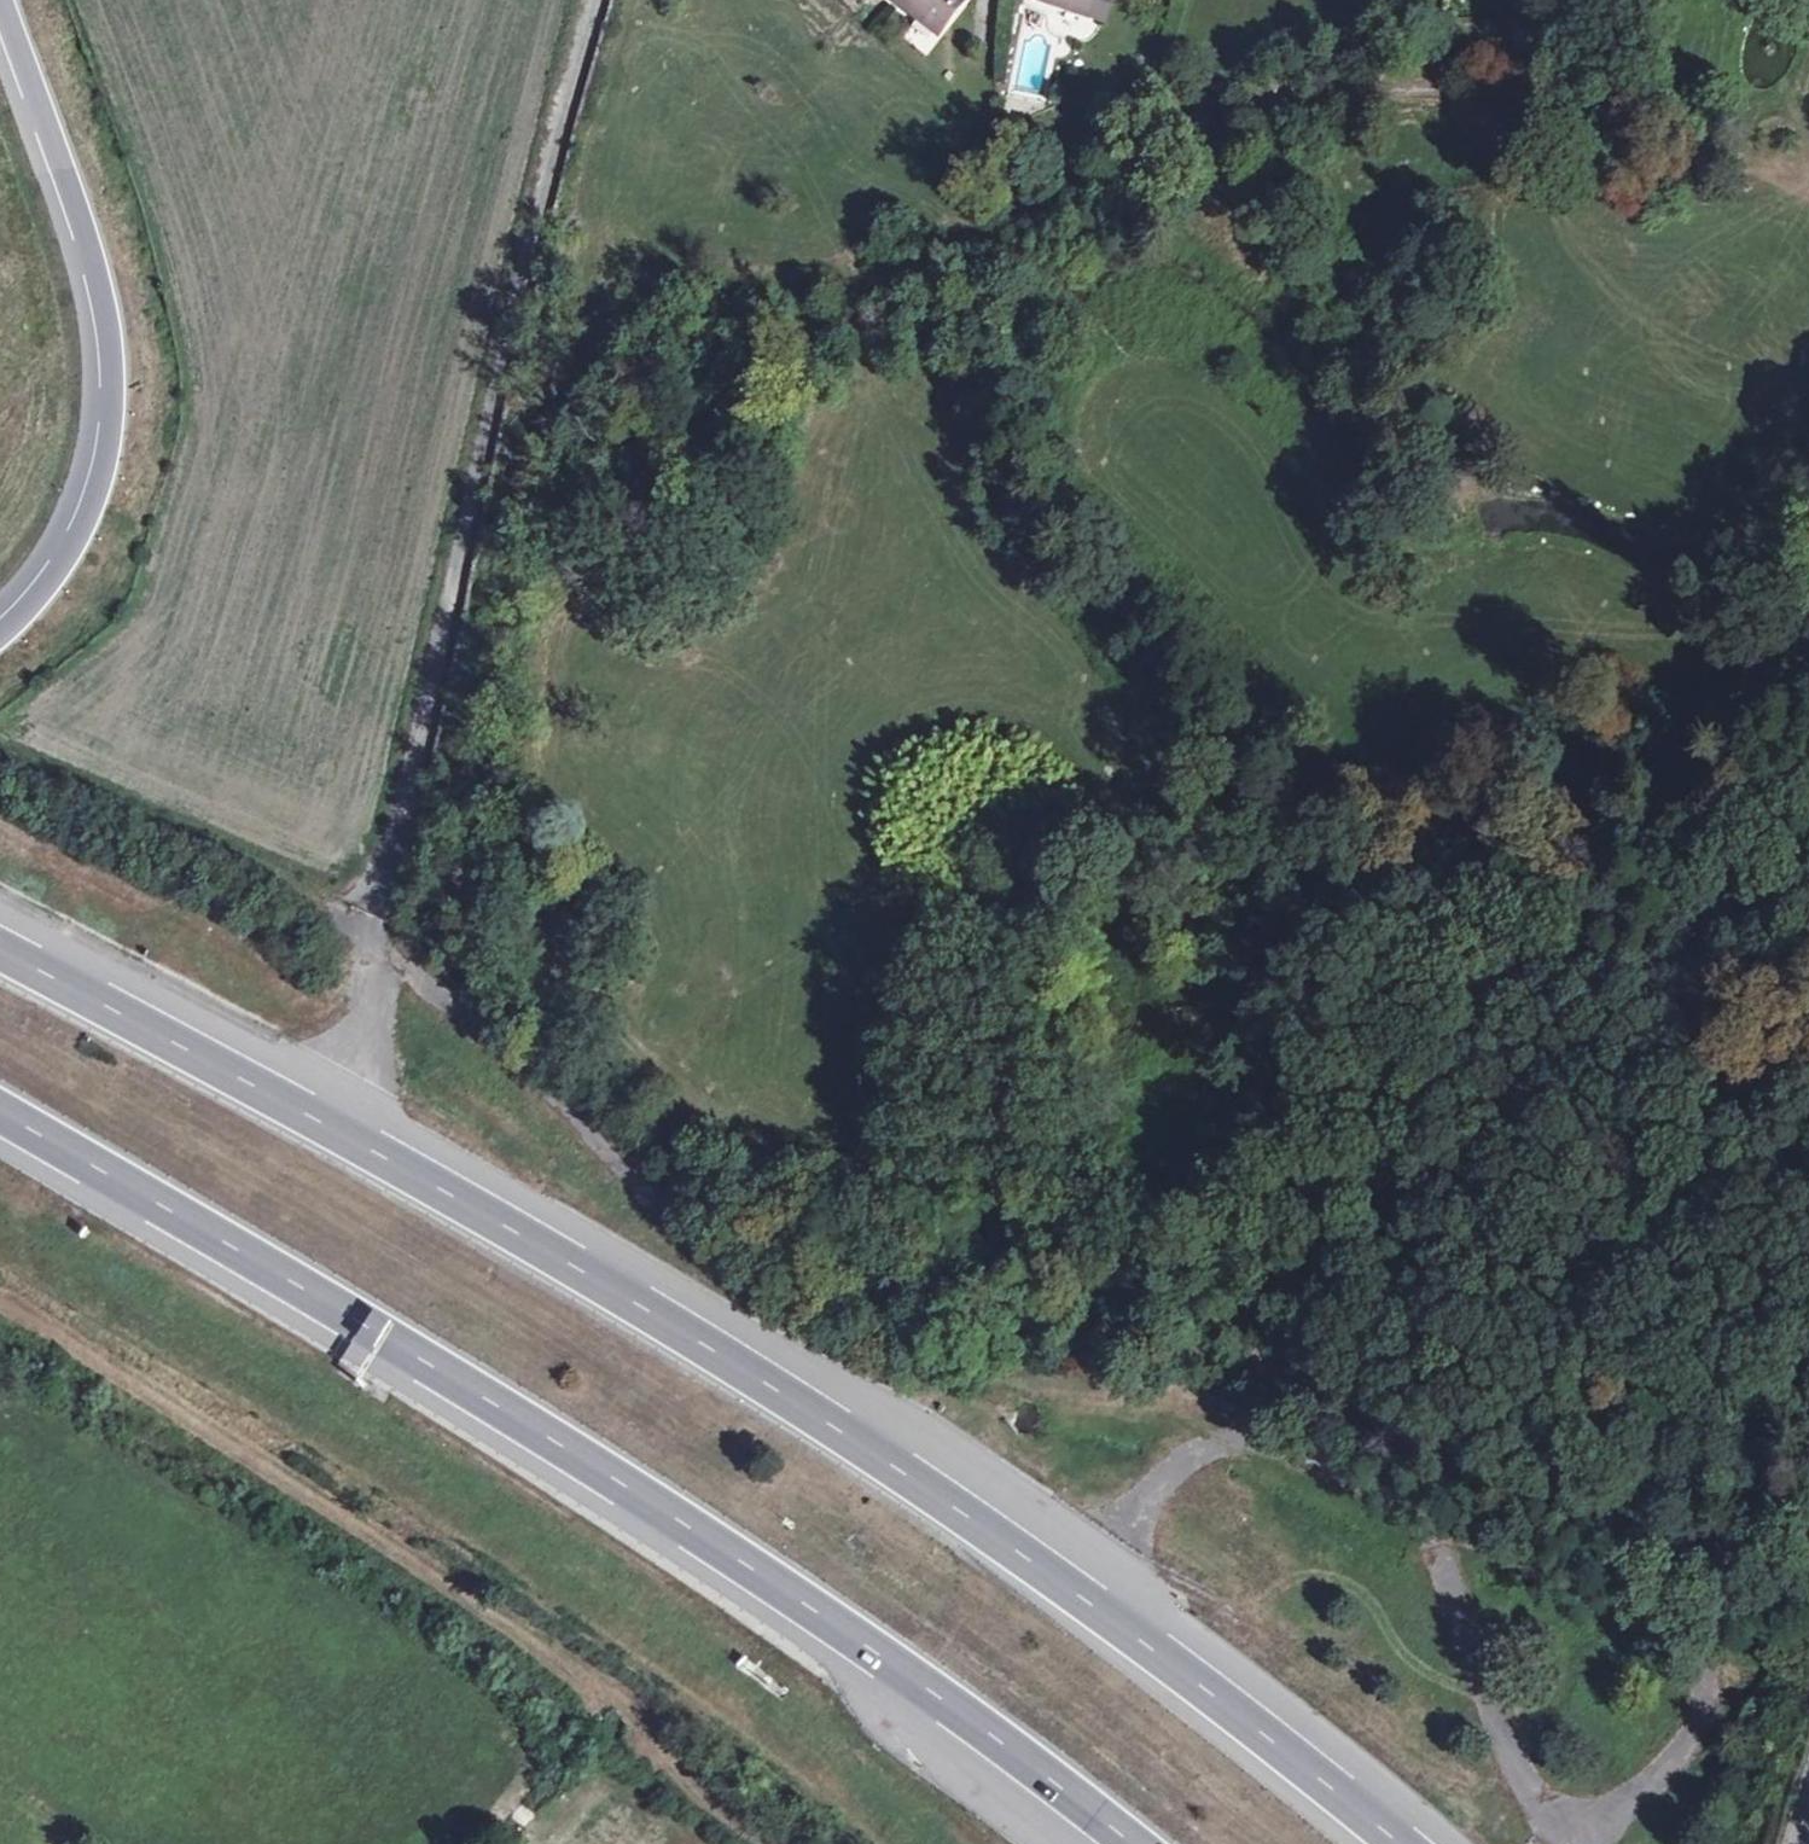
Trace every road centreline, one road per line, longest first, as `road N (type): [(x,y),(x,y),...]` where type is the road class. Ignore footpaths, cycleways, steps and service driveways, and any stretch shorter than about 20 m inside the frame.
road 1 (motorway): [(1403,1843),(1102,1609),(847,1432),(345,1131),(0,948)]
road 2 (motorway): [(0,1115),(396,1346),(721,1550),(1129,1843)]
road 3 (motorway): [(0,6),(95,279),(111,422),(81,531),(33,601),(0,632)]

